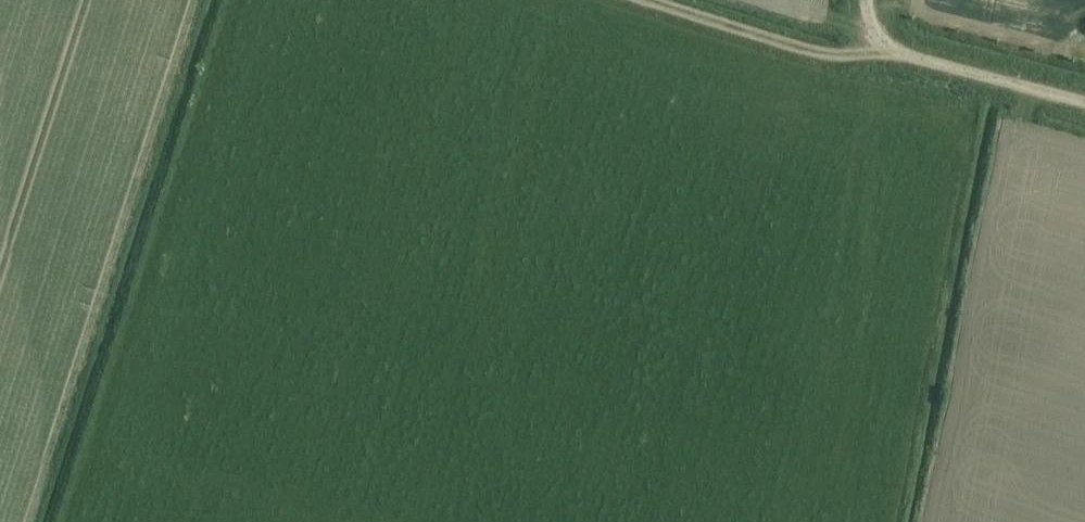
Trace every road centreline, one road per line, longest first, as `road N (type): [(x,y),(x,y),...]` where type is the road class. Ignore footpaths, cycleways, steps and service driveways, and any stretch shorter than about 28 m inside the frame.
road 1 (track): [(1084,104),(885,46),(867,0)]
road 2 (track): [(885,46),(855,56),(800,50),(642,0)]

